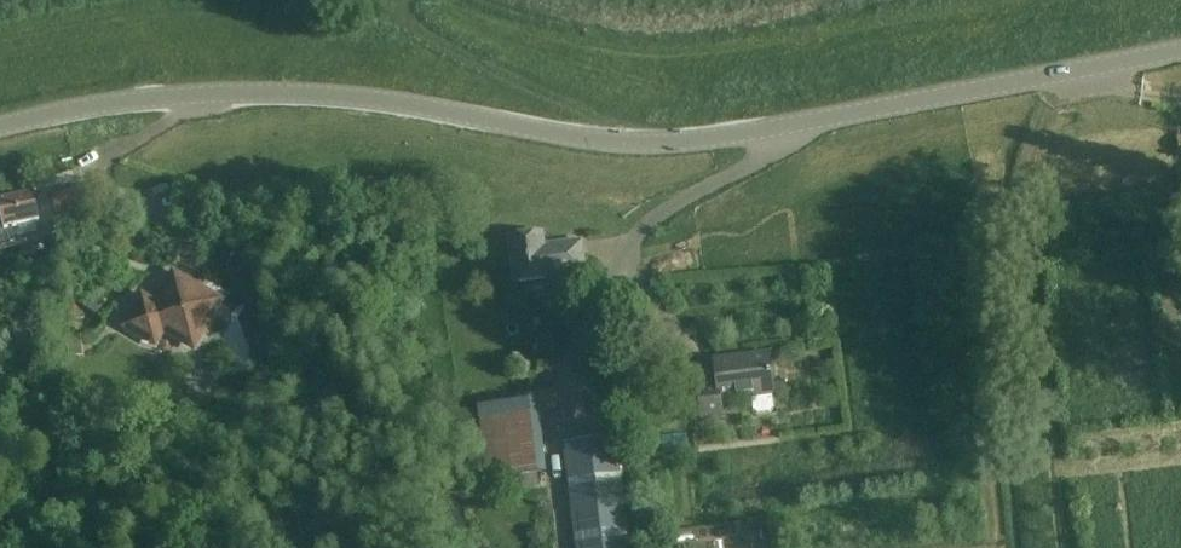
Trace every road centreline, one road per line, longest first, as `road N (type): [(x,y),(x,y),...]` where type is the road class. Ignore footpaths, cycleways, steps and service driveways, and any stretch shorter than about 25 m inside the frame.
road 1 (unclassified): [(0,139),(135,108),(263,99),(346,104),(593,149),(722,142),(1180,56)]

